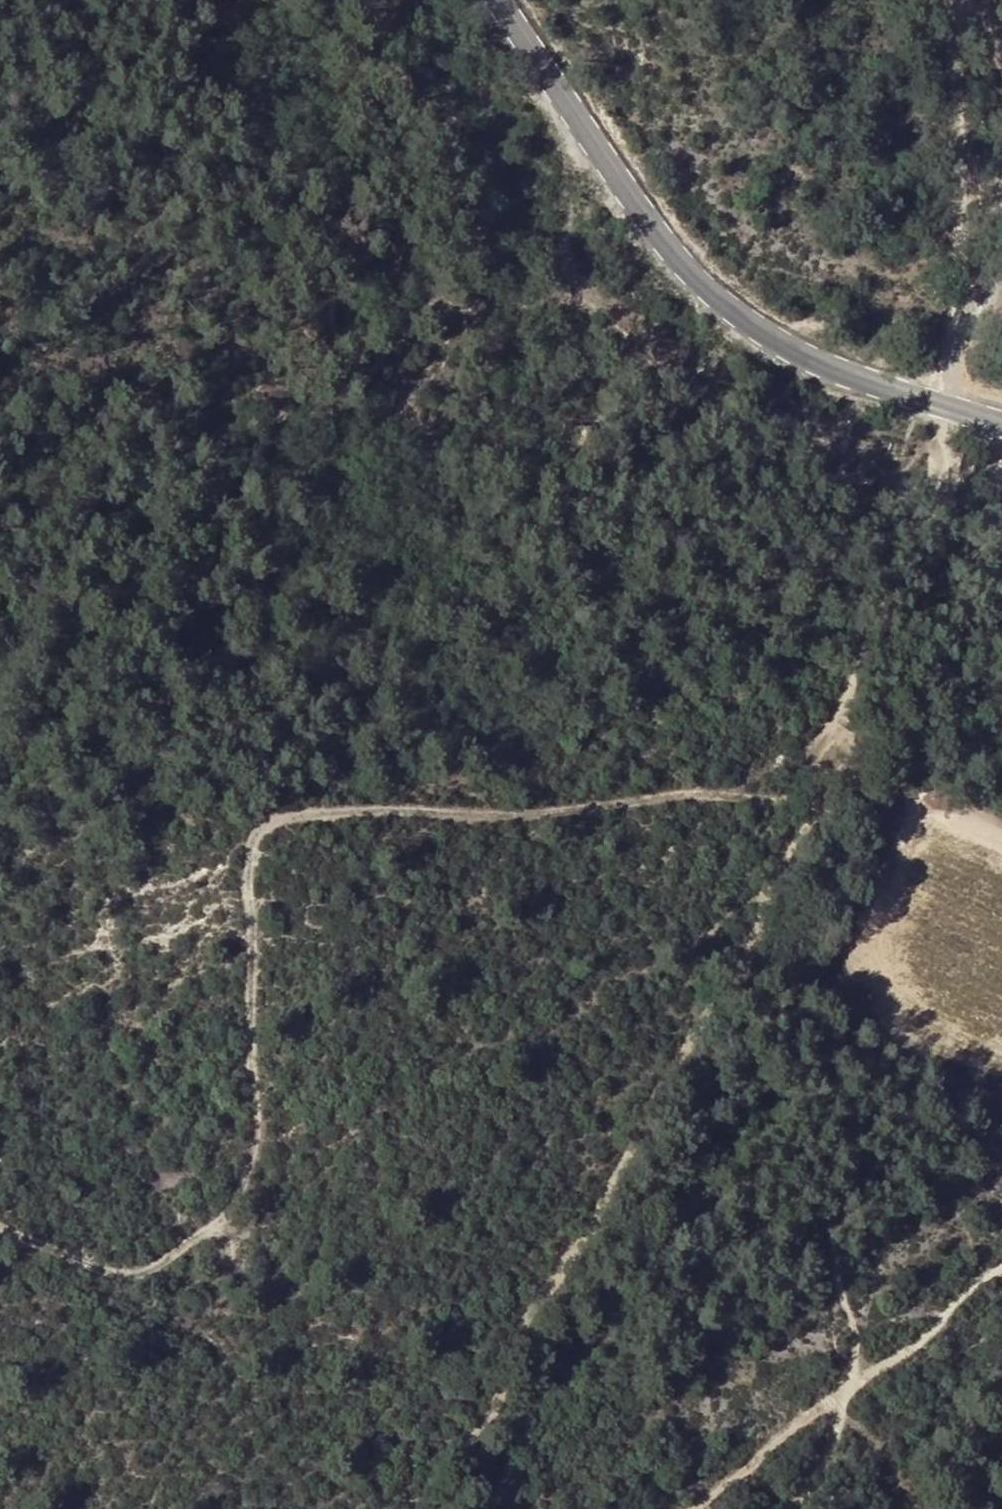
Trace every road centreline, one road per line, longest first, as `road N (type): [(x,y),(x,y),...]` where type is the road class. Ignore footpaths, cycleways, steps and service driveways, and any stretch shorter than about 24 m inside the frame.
road 1 (tertiary): [(1001,424),(850,368),(738,293),(697,246),(533,0)]
road 2 (track): [(941,0),(949,406)]
road 3 (track): [(854,715),(921,790),(1001,830)]

